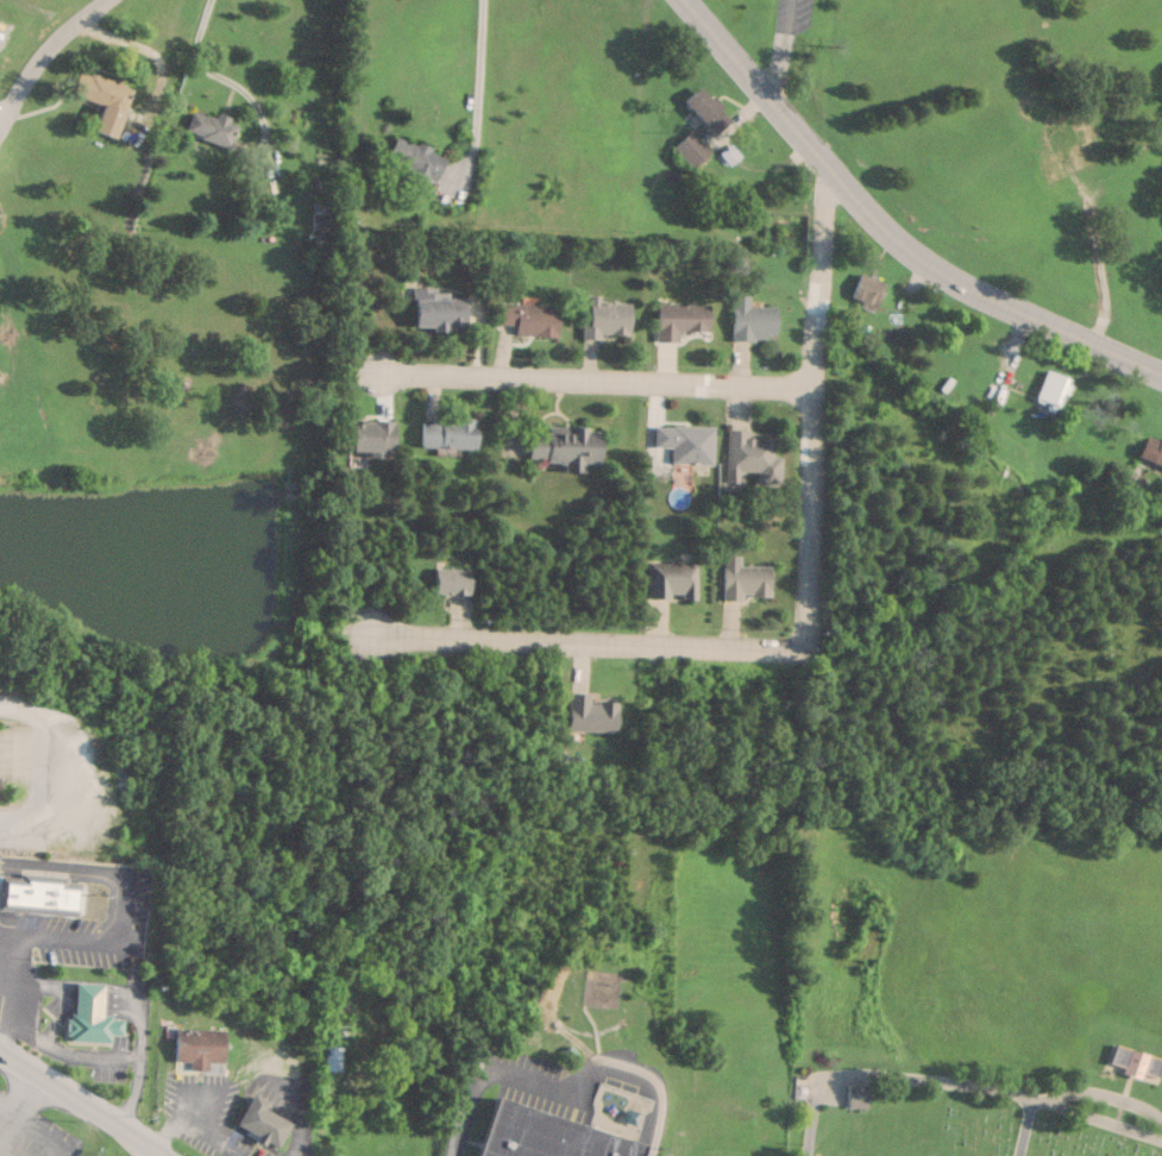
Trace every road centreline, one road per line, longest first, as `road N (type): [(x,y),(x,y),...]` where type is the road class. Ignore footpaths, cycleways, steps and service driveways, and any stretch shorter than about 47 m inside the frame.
road 1 (tertiary): [(1161,379),(911,257),(684,0)]
road 2 (residential): [(823,165),(798,392),(800,649)]
road 3 (residential): [(800,649),(371,633)]
road 4 (residential): [(798,392),(385,375)]
road 5 (primary): [(170,1155),(0,1053)]
road 6 (residential): [(0,125),(40,56),(101,0)]

